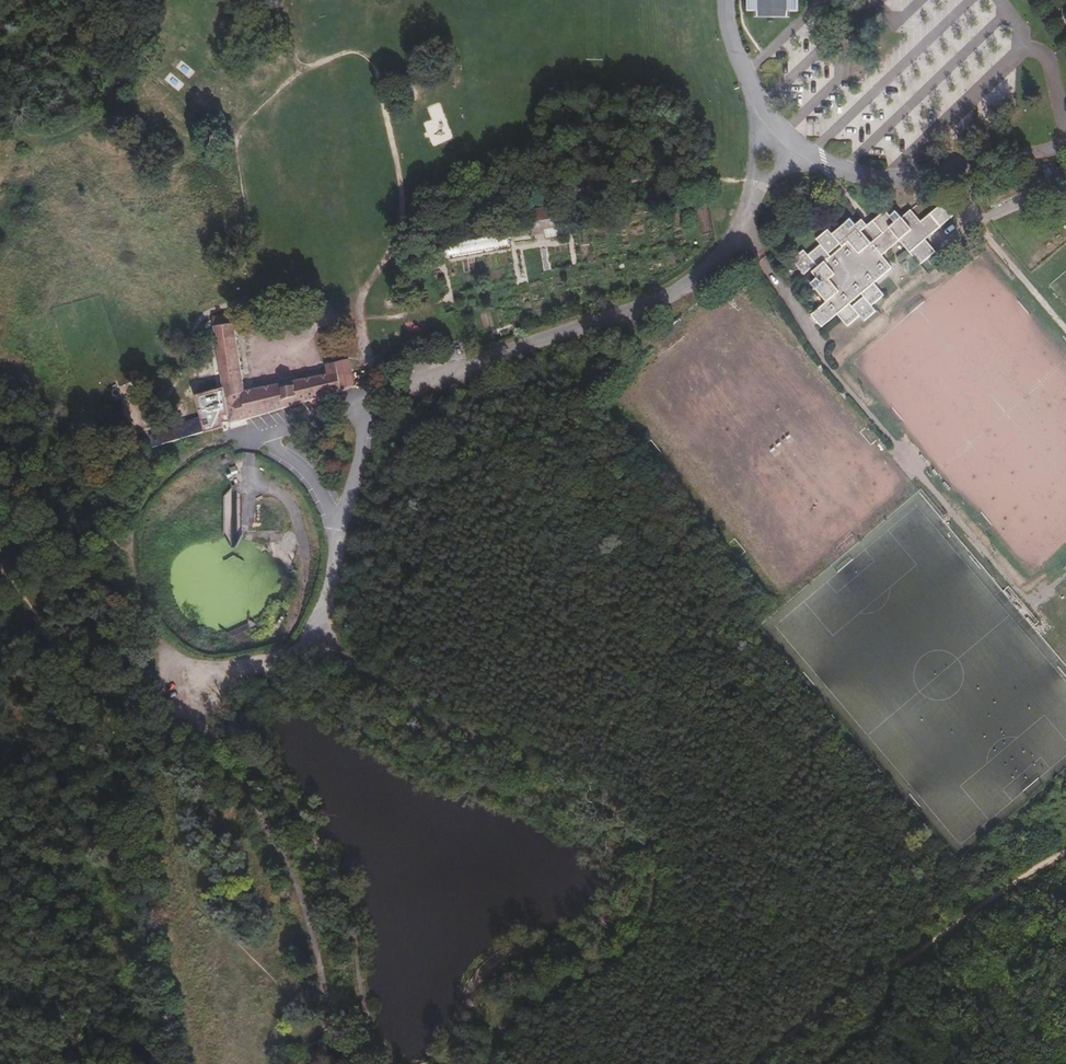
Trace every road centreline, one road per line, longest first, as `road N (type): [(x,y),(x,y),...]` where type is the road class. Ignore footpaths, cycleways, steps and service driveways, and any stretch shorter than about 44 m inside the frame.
road 1 (track): [(318,621),(374,680),(499,743),(546,758),(612,797),(653,860),(652,913),(633,944),(602,969),(527,1000),(484,1063)]
road 2 (unclassified): [(254,436),(218,442),(183,462),(136,517),(130,561),(157,641),(204,669),(283,656),(318,621),(338,528)]
road 3 (unclassified): [(364,403),(661,301),(699,278),(734,243),(750,209),(756,99)]
road 4 (track): [(755,1063),(841,994),(927,948),(1065,851)]
road 5 (unclassified): [(756,99),(808,156),(869,180),(905,183),(1065,148)]
road 6 (track): [(239,436),(151,457),(102,478),(86,501),(55,503),(25,518)]
road 7 (track): [(259,355),(310,343),(325,315),(356,298),(364,403)]
road 8 (unclassified): [(338,528),(322,491),(296,461),(254,436)]
road 9 (unclassified): [(338,528),(360,455),(364,403)]

